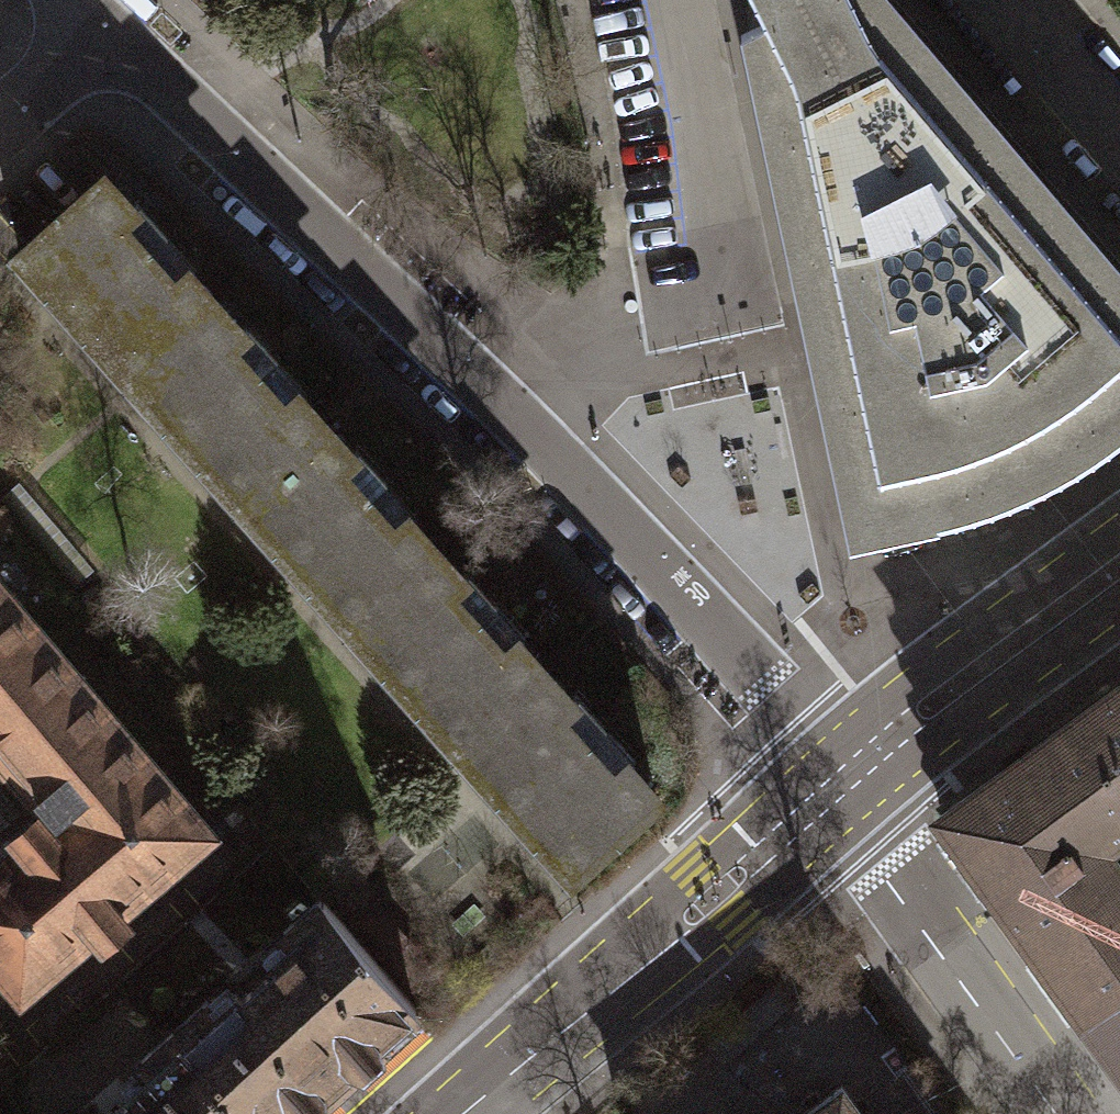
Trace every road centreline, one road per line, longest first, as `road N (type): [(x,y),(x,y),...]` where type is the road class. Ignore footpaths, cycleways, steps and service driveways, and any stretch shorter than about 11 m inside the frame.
road 1 (residential): [(110,39),(520,426),(673,583),(833,792)]
road 2 (tertiary): [(462,1113),(833,792)]
road 3 (tertiary): [(1070,1113),(833,792)]
road 4 (tertiary): [(833,792),(924,710),(1119,568)]
road 5 (residential): [(720,297),(668,0)]
road 6 (residential): [(1119,134),(1002,0)]
road 7 (residential): [(0,132),(110,39)]

